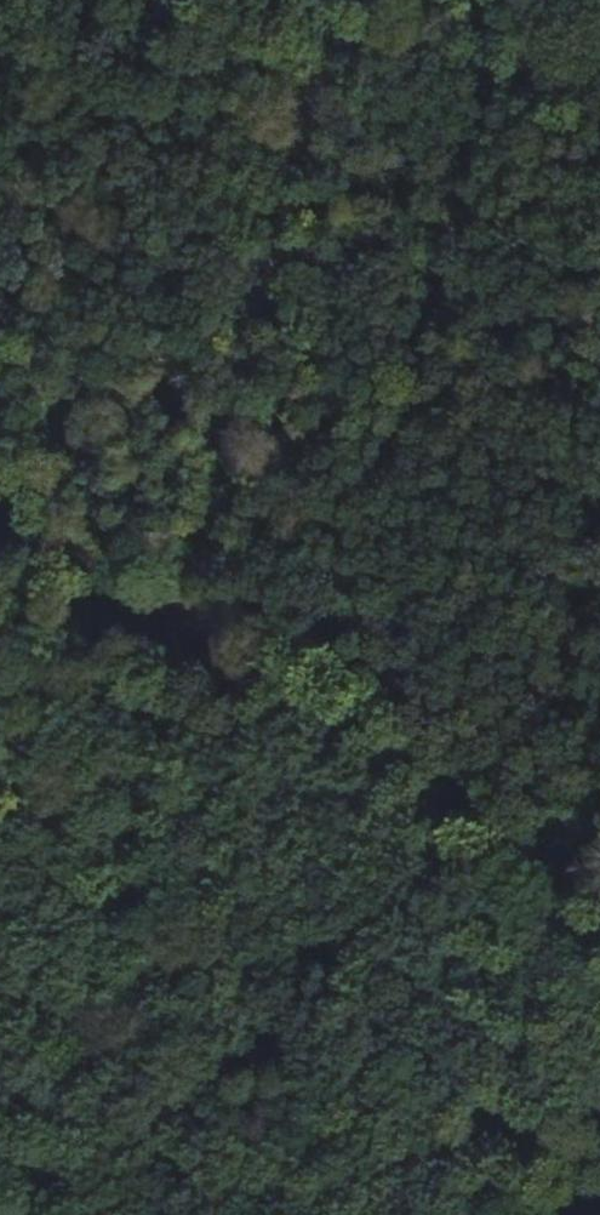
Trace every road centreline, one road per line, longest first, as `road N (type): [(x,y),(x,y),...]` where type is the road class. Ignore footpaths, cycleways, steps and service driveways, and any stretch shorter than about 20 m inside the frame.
road 1 (track): [(35,1214),(323,0)]
road 2 (track): [(0,501),(599,869)]

